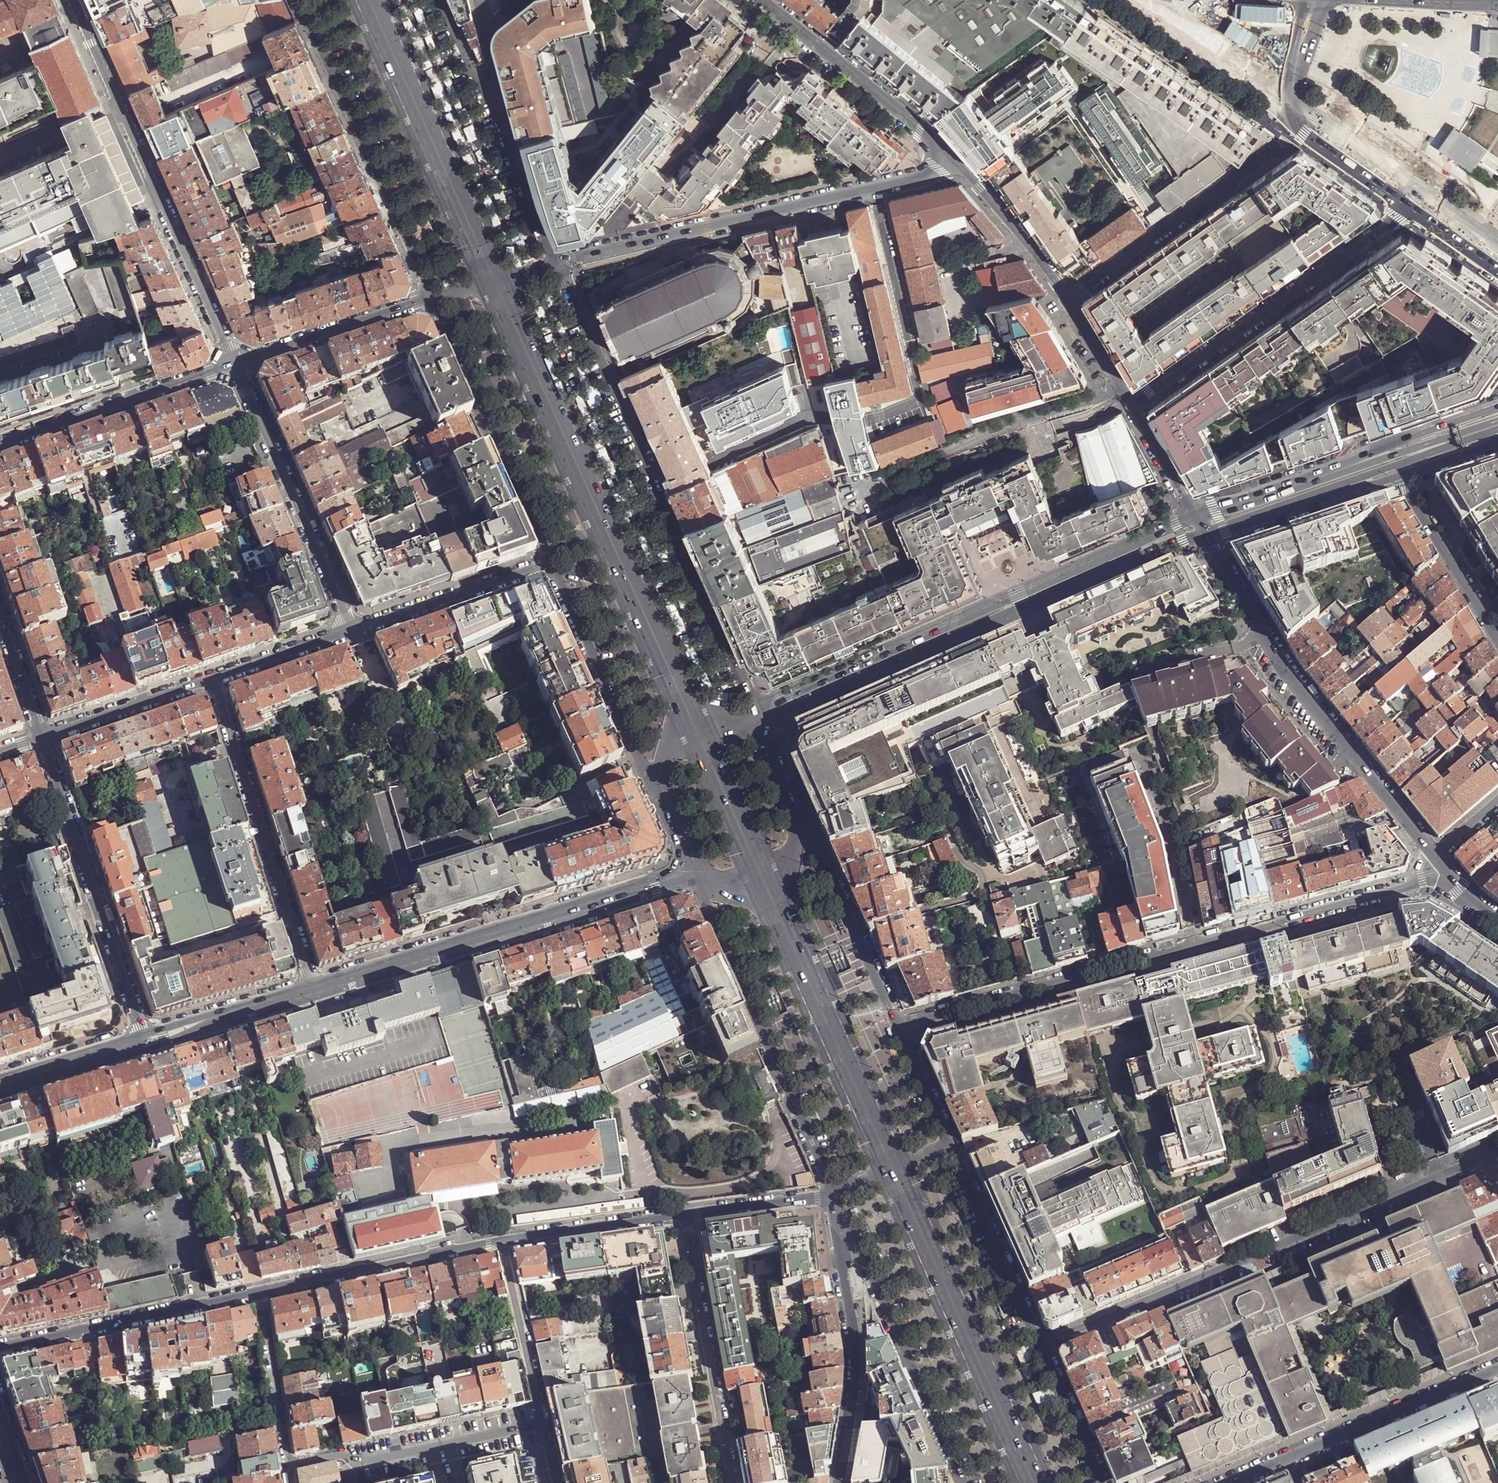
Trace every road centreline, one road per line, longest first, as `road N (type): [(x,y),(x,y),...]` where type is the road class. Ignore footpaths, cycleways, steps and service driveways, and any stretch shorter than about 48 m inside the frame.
road 1 (trunk): [(808,0),(1497,17)]
road 2 (trunk): [(1497,17),(809,0)]
road 3 (residential): [(896,1029),(1413,885),(1445,867)]
road 4 (secondary): [(700,735),(495,281)]
road 5 (residential): [(1041,1347),(1497,1155)]
road 6 (residential): [(754,710),(557,264)]
road 7 (secondary): [(760,725),(1208,536)]
road 8 (secondary): [(1195,516),(754,710)]
road 9 (tertiary): [(952,168),(557,264)]
road 10 (tertiary): [(312,987),(696,875)]
road 11 (residential): [(72,0),(235,365)]
road 12 (unclassified): [(1208,536),(1286,669),(1435,855)]
road 13 (residential): [(696,875),(836,1196)]
road 14 (unclassified): [(1415,206),(1131,403)]
road 15 (secondary): [(1035,1482),(894,1170)]
road 16 (residential): [(432,298),(299,0)]
road 17 (residential): [(145,1041),(42,738)]
road 18 (secondary): [(894,1170),(764,880)]
road 19 (secondary): [(495,281),(369,0)]
road 20 (residential): [(840,1205),(964,1482)]
road 21 (residential): [(235,365),(353,631)]
road 22 (residential): [(432,298),(549,562)]
road 23 (residential): [(1497,1372),(1233,1482)]
road 24 (residential): [(840,1205),(853,1353),(839,1482)]
road 25 (residential): [(735,1482),(683,1215)]
road 26 (unclassified): [(0,1350),(260,1293)]
road 27 (residential): [(1066,299),(1279,144)]
road 28 (residential): [(287,1468),(545,1425)]
road 29 (tertiary): [(753,0),(952,168)]
road 30 (unclassified): [(235,365),(0,446)]
road 31 (residential): [(213,681),(290,917)]
road 32 (unclassified): [(260,1293),(502,1241)]
road 33 (residential): [(896,1029),(799,812)]
road 34 (residential): [(1041,1347),(949,1148)]
road 35 (residential): [(549,562),(639,755)]
road 36 (unclassified): [(432,298),(235,365)]
road 37 (residential): [(353,631),(549,562)]
road 38 (unclassified): [(1497,640),(1404,473)]
road 39 (residential): [(545,1425),(502,1241)]
road 40 (unclassified): [(502,1241),(683,1215)]
road 41 (residential): [(42,738),(213,681)]
road 42 (secondary): [(1497,404),(1333,472)]
road 43 (residential): [(260,1293),(287,1468)]
road 44 (residential): [(557,264),(487,104)]
road 45 (unclassified): [(952,168),(1010,223),(1066,299)]
road 46 (secondary): [(1334,492),(1497,432)]
road 47 (secondary): [(1497,422),(1333,472)]
road 48 (secondary): [(764,880),(700,735)]
road 49 (unclassified): [(683,1215),(836,1196)]
road 50 (tertiary): [(0,1086),(145,1041)]
road 51 (residential): [(1104,1482),(1041,1347)]
road 52 (residential): [(213,681),(353,631)]
road 53 (secondary): [(1333,472),(1195,516)]
road 54 (secondary): [(1415,206),(1303,133)]
road 55 (secondary): [(1208,536),(1334,492)]
road 56 (residential): [(290,917),(163,956)]
road 57 (secondary): [(1196,55),(1303,133)]
road 58 (residential): [(42,738),(0,614)]
road 59 (residential): [(949,1148),(896,1029)]
road 60 (unclassified): [(1131,403),(1195,516)]
road 61 (unclassified): [(1066,299),(1131,403)]

